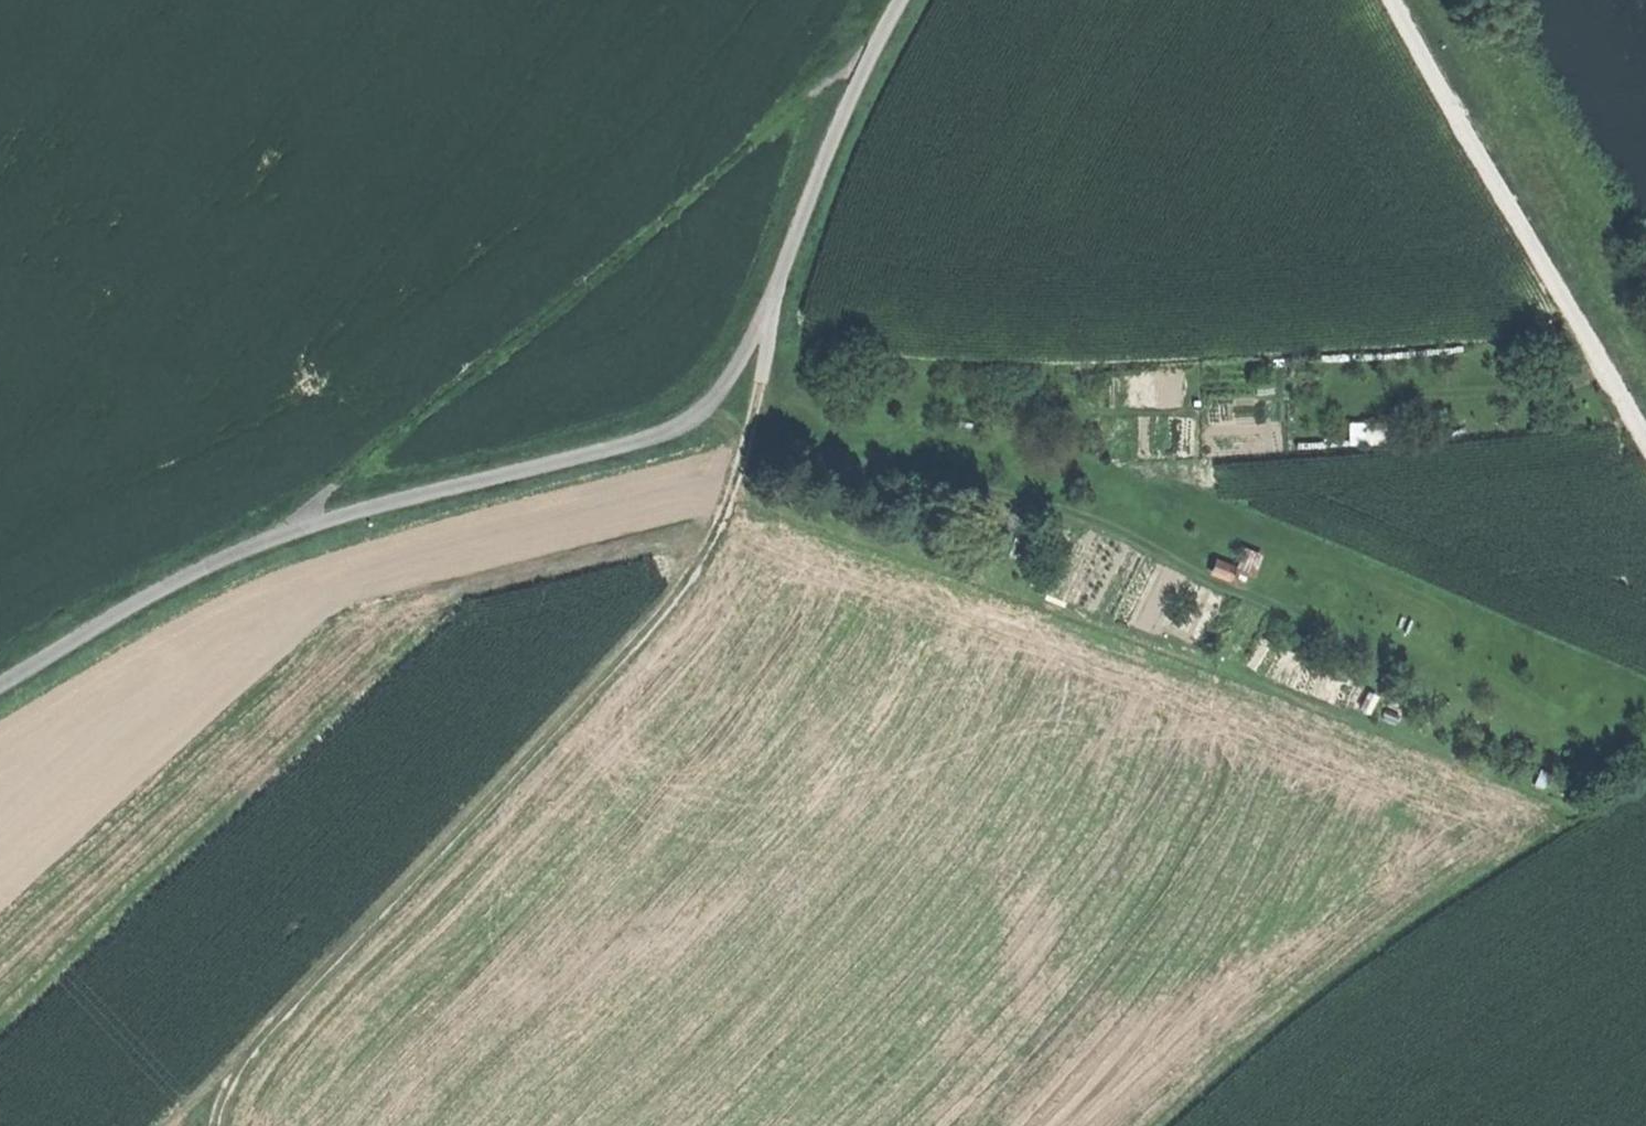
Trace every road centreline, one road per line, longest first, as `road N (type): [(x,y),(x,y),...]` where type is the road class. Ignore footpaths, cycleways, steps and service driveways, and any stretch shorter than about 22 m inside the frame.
road 1 (track): [(215,1125),(242,1055),(661,611),(714,542),(756,393),(764,312)]
road 2 (track): [(1390,0),(1645,437)]

